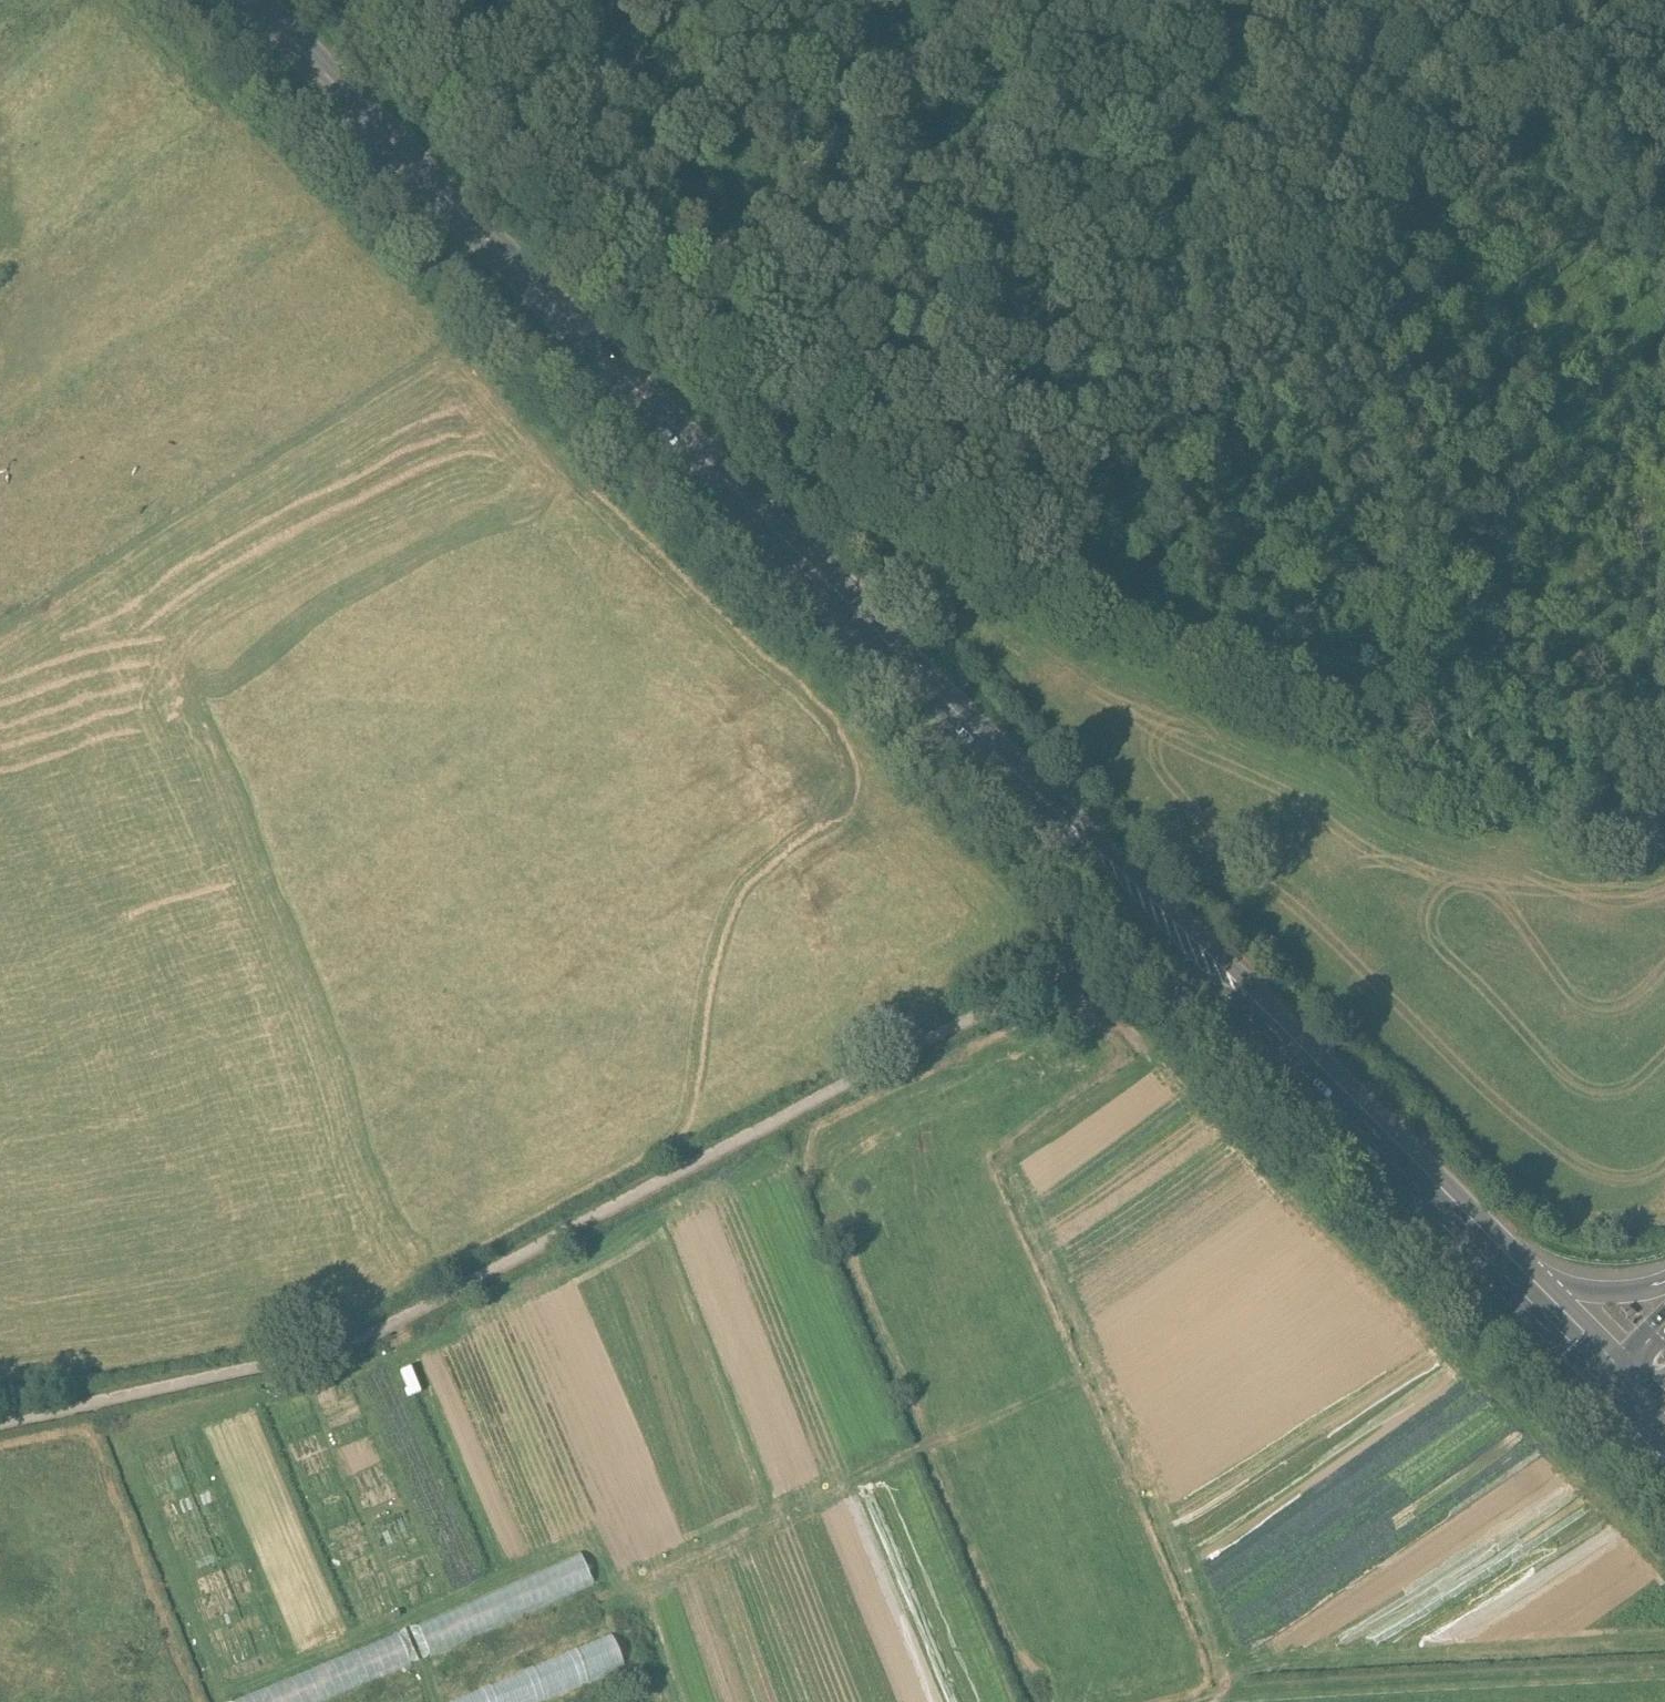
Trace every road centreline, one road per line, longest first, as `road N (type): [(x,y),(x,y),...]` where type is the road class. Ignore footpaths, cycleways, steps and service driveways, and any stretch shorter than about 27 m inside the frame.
road 1 (primary): [(256,0),(1494,1253)]
road 2 (track): [(897,571),(663,339),(658,318),(672,290),(716,245),(983,0)]
road 3 (track): [(1196,1701),(1225,1694),(1664,1674)]
road 4 (motorway): [(1664,1283),(1635,1293),(1571,1288),(1494,1253)]
road 5 (primary): [(1494,1253),(1615,1375)]

